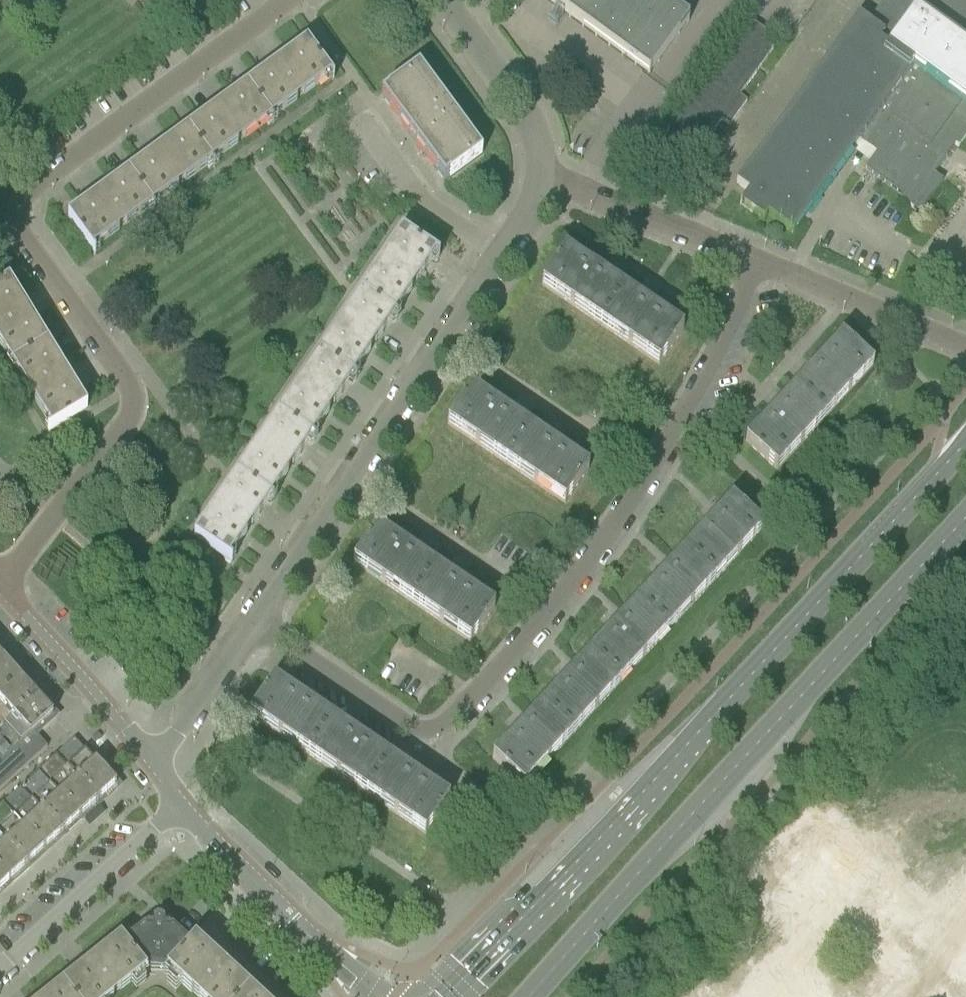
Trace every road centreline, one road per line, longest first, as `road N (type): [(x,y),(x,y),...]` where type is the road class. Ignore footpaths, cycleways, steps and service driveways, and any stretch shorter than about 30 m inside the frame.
road 1 (residential): [(255,620),(410,726),(442,725),(498,671),(603,542),(711,358),(754,261)]
road 2 (primary): [(965,445),(446,996)]
road 3 (primary): [(531,996),(965,523)]
road 4 (residential): [(0,586),(127,429),(133,410),(130,389),(0,214)]
road 5 (residential): [(255,620),(505,251)]
road 6 (residential): [(0,211),(278,7)]
road 7 (tertiary): [(179,806),(378,996)]
road 8 (residential): [(0,970),(179,806)]
road 9 (tertiary): [(0,590),(153,764)]
road 10 (residential): [(754,261),(539,178)]
road 11 (residential): [(965,347),(754,261)]
road 12 (residential): [(539,178),(521,105),(441,0)]
road 13 (residential): [(505,251),(410,193),(358,117)]
road 14 (residential): [(153,764),(255,620)]

